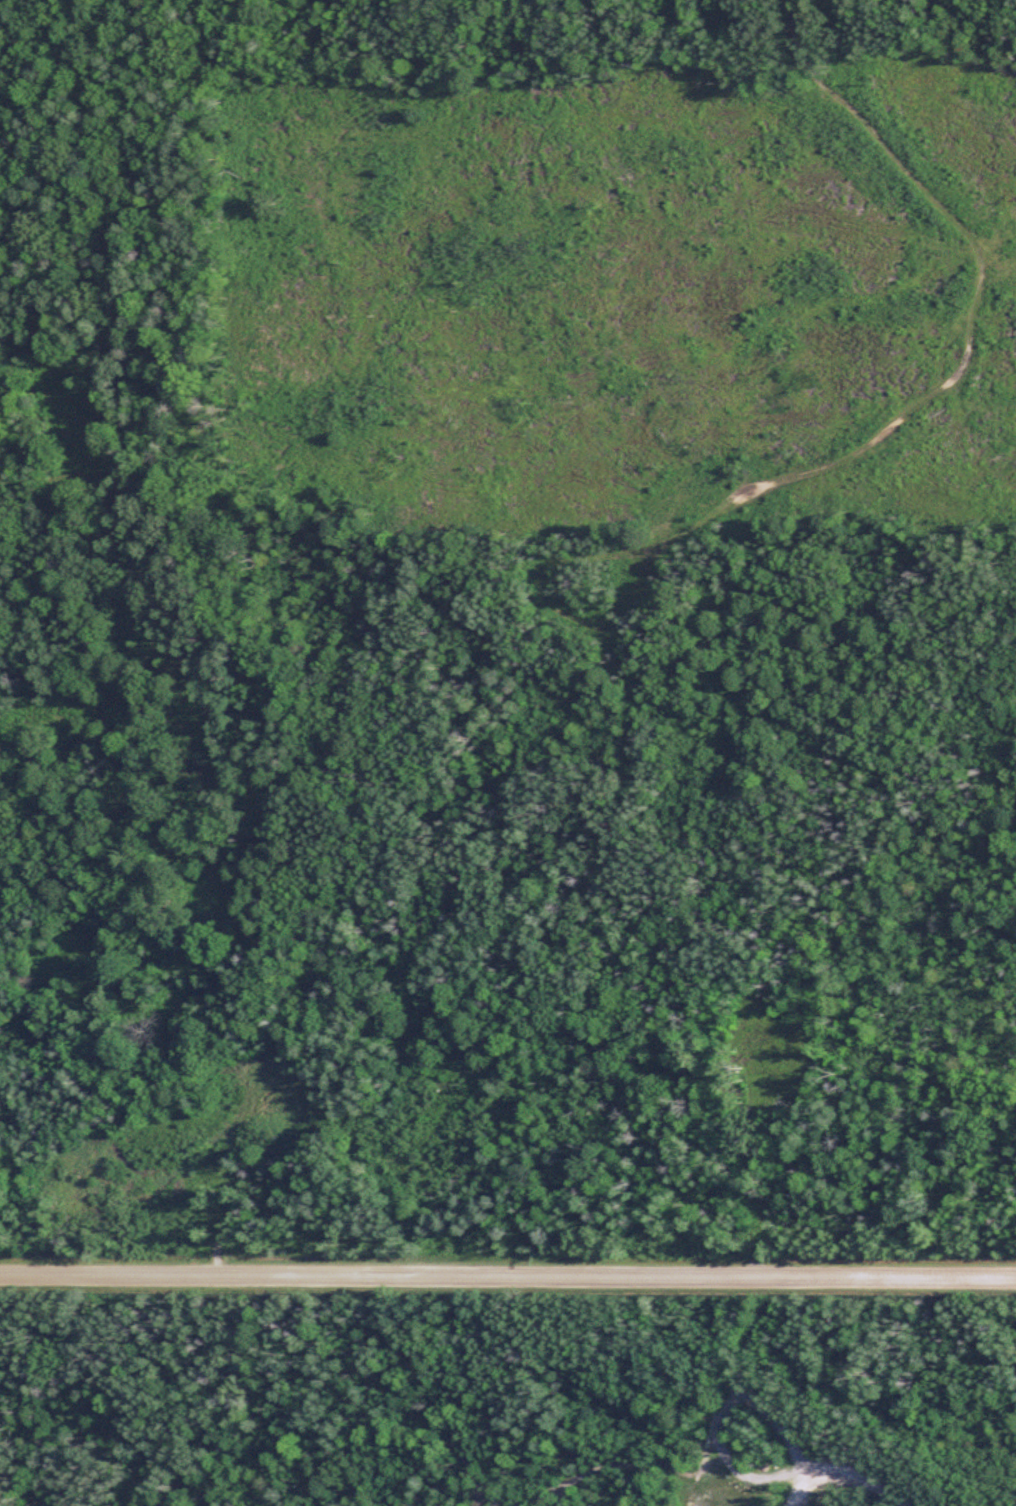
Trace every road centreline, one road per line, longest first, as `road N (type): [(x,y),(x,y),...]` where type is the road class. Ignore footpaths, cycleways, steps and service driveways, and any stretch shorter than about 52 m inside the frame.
road 1 (residential): [(1015,1280),(0,1279)]
road 2 (track): [(910,1505),(873,1484),(814,1476),(797,1505)]

